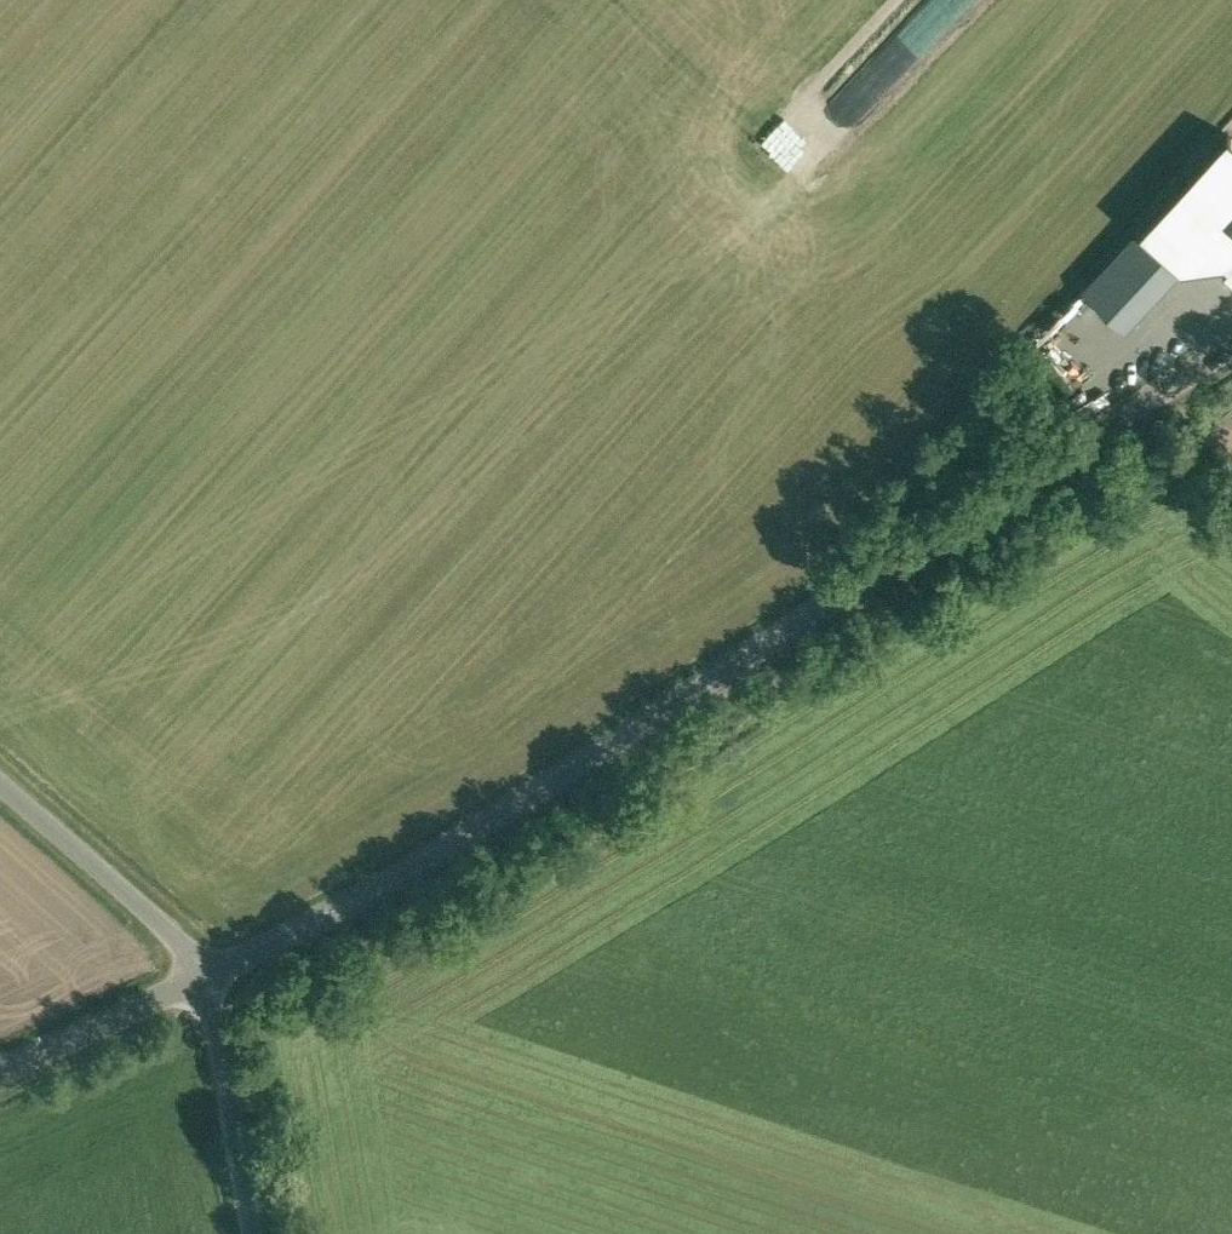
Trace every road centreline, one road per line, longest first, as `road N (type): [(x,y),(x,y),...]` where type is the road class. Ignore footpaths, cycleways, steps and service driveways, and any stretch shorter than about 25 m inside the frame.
road 1 (tertiary): [(203,978),(394,878),(639,733),(1231,351)]
road 2 (unclassified): [(203,978),(189,952),(138,903),(0,783)]
road 3 (unclassified): [(255,1233),(203,978)]
road 4 (tertiary): [(0,1072),(203,978)]

